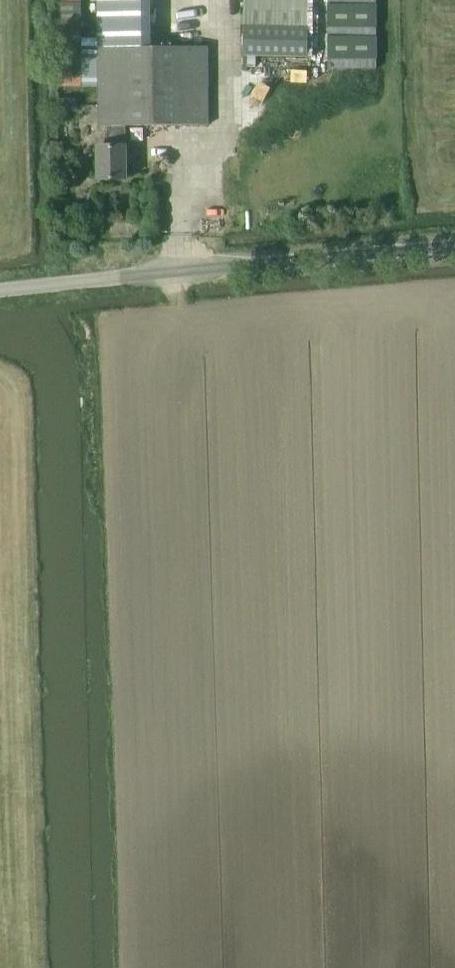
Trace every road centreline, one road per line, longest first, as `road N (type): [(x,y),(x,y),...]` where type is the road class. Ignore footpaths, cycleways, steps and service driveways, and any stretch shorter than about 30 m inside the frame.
road 1 (unclassified): [(0,302),(454,267)]

